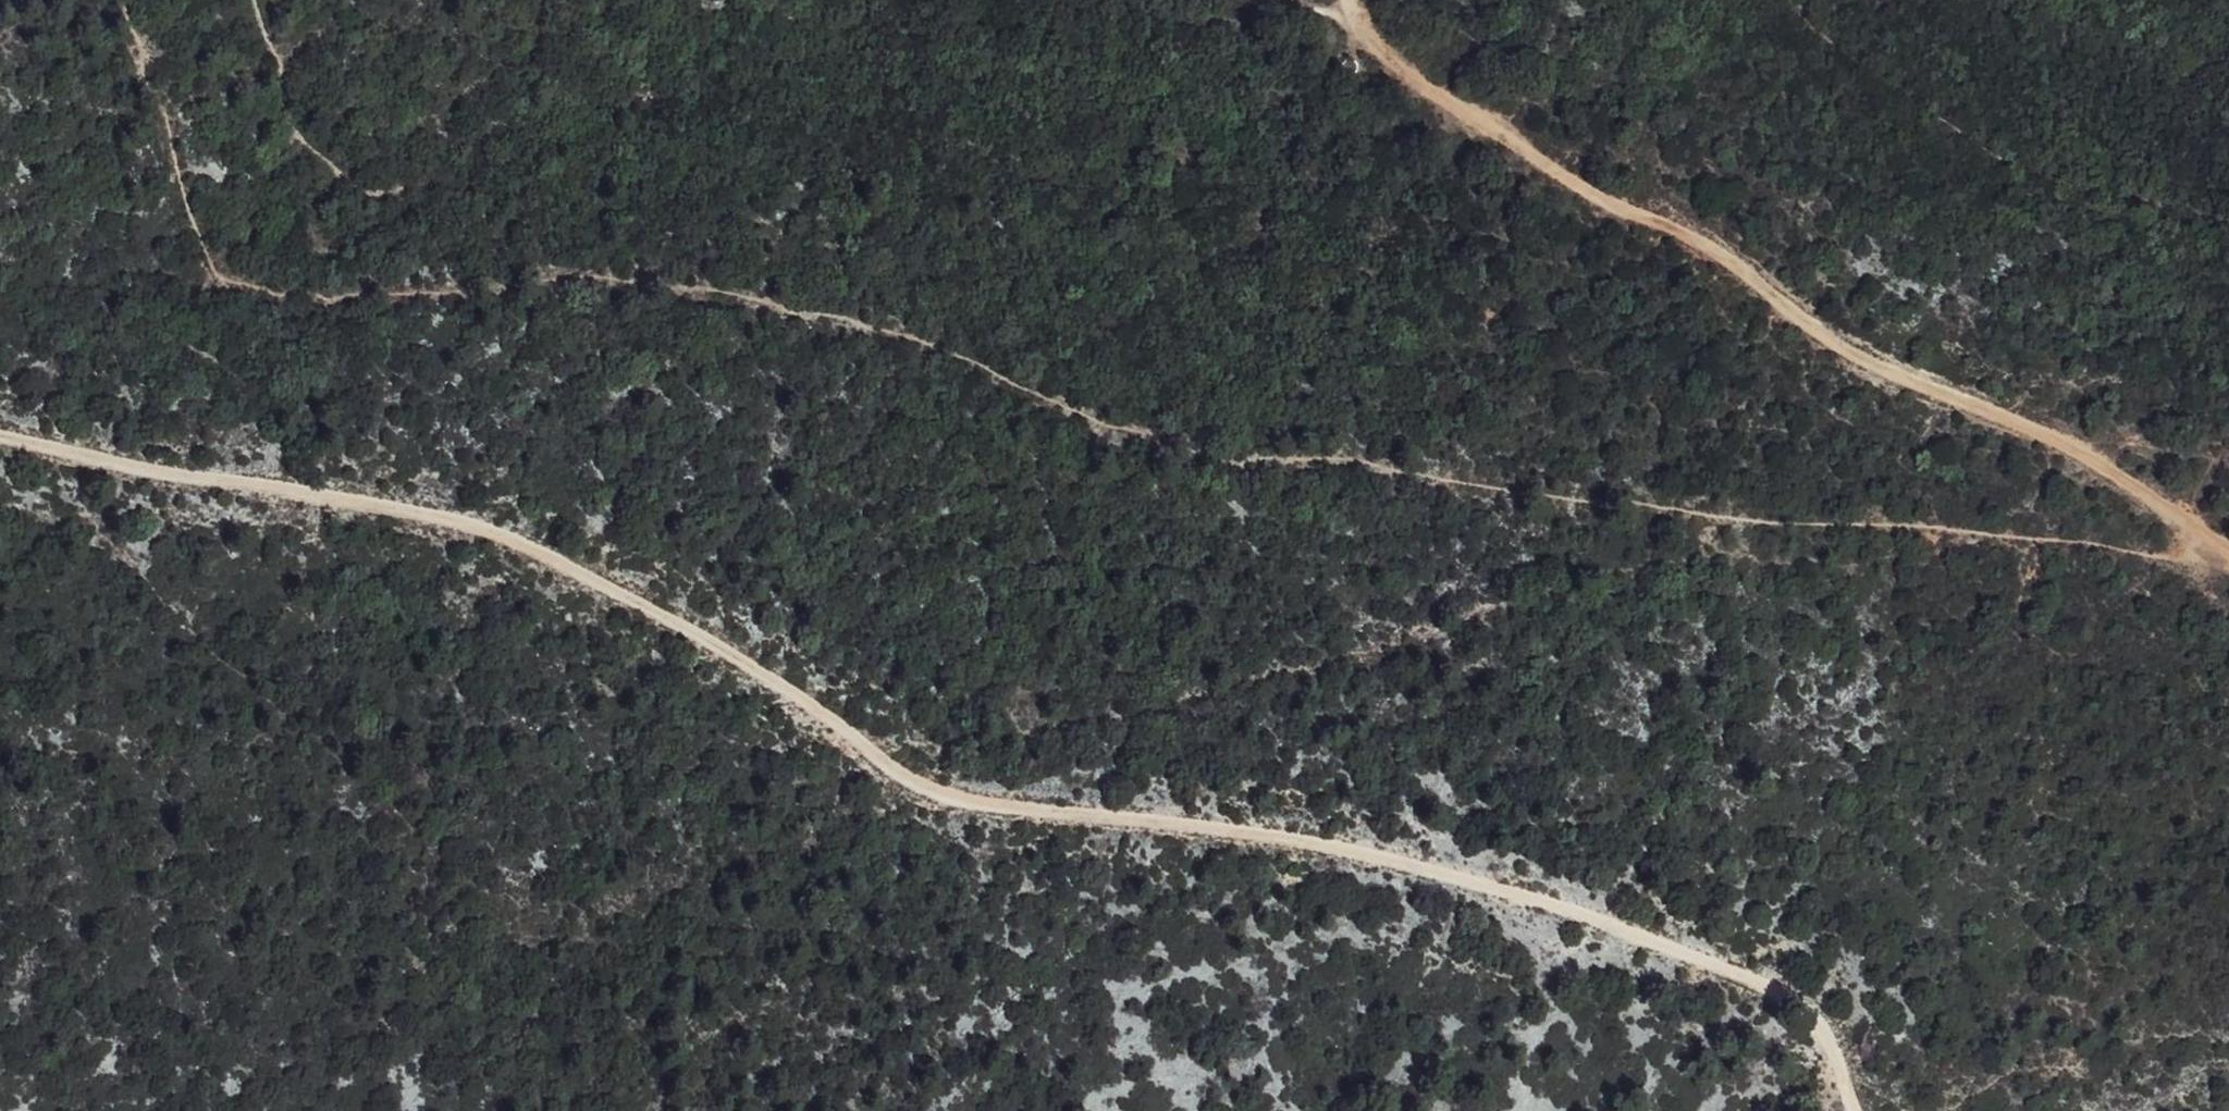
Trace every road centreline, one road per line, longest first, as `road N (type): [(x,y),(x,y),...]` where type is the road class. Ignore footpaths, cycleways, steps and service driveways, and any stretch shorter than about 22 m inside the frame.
road 1 (track): [(0,429),(196,475),(424,503),(576,554),(745,650),(915,777),(1073,807),(1323,839),(1584,906),(1704,947),(1827,1007),(1884,1110)]
road 2 (track): [(1353,0),(1472,113),(1569,183),(1685,227),(1855,346),(2071,429),(2228,540)]

